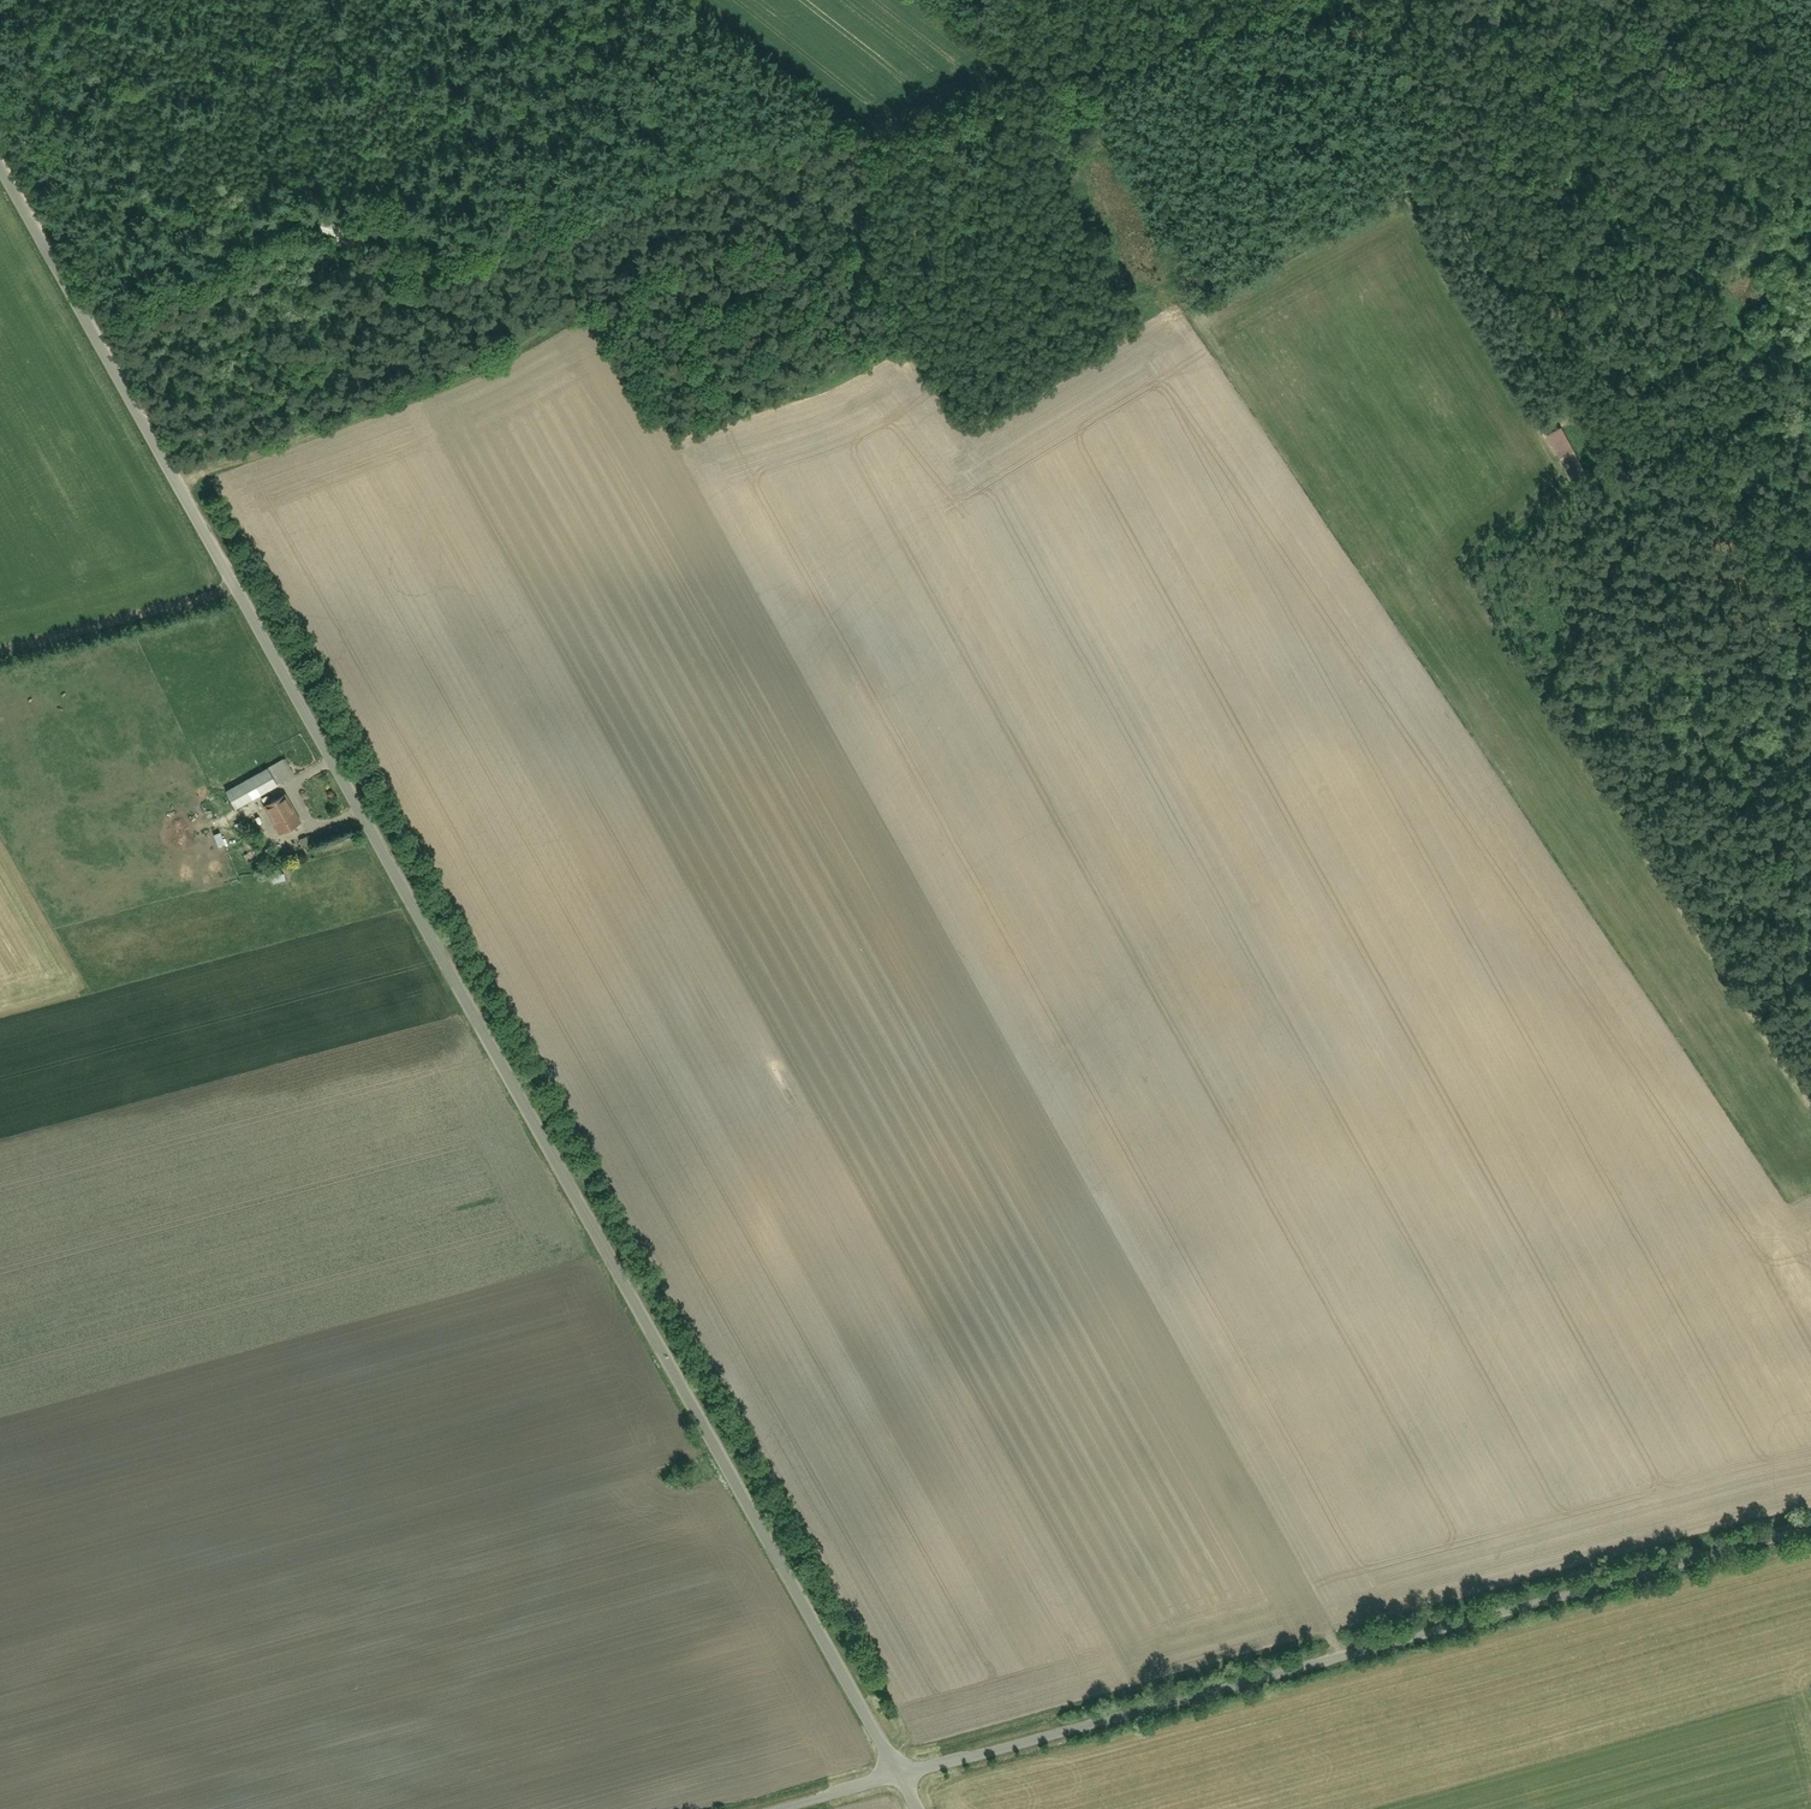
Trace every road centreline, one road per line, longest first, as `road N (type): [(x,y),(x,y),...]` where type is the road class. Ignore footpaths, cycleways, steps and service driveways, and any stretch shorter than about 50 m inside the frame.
road 1 (tertiary): [(900,1777),(0,171)]
road 2 (track): [(177,486),(406,402),(592,308),(1332,0)]
road 3 (unclassified): [(900,1777),(1810,1529)]
road 4 (unclassified): [(783,1808),(900,1777)]

